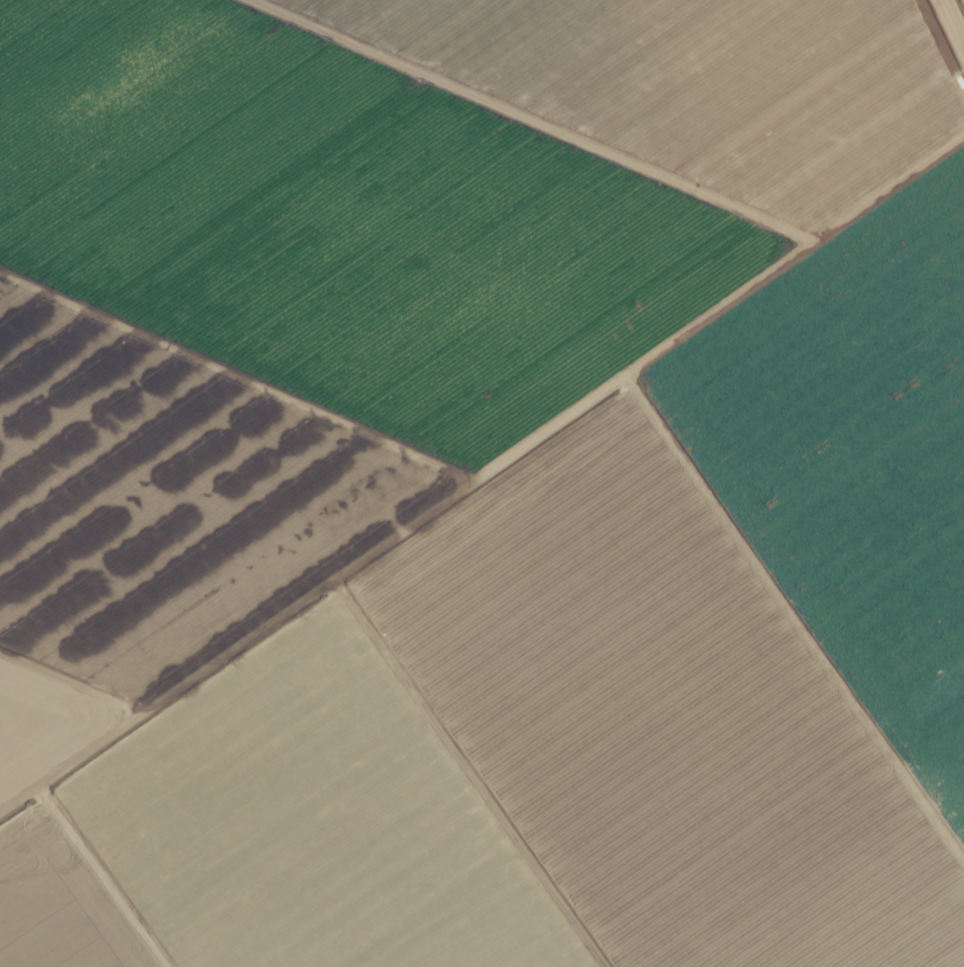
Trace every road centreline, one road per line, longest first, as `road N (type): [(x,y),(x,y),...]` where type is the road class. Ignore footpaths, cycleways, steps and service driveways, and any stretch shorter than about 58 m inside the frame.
road 1 (residential): [(0,846),(811,276)]
road 2 (track): [(177,0),(811,276),(960,183)]

